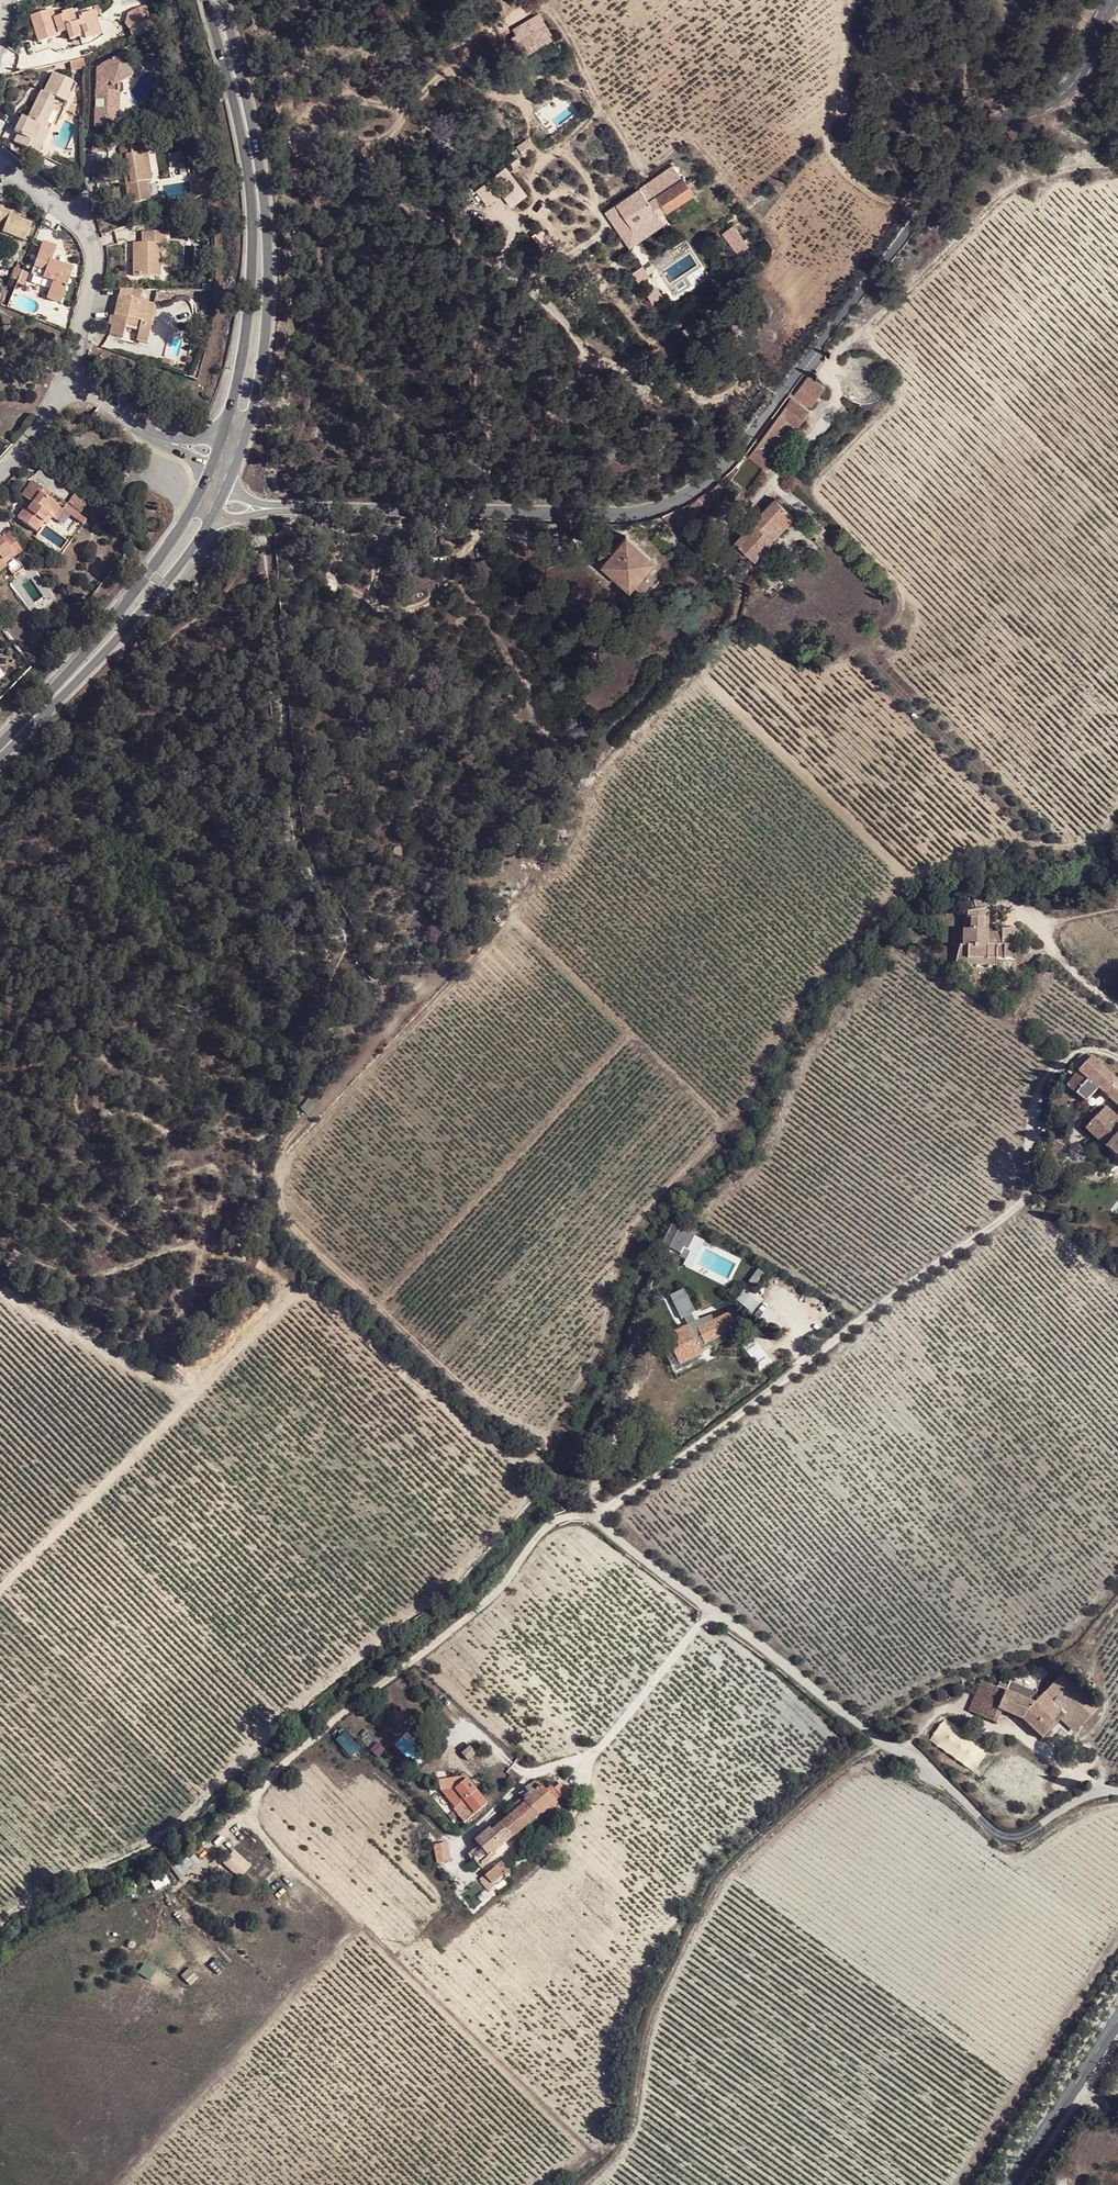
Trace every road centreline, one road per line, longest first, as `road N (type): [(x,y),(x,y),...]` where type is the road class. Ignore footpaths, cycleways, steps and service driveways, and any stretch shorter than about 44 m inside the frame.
road 1 (tertiary): [(277,508),(617,516),(685,497),(729,461),(979,141),(1073,84),(1111,0)]
road 2 (track): [(0,1591),(297,1294),(329,1307),(476,1438),(517,1463),(540,1457)]
road 3 (residential): [(1117,1790),(1093,1791),(1019,1836),(999,1835),(925,1765),(880,1742),(592,1518)]
road 4 (track): [(596,2184),(631,2144),(662,1996),(733,1870),(880,1742)]
road 5 (secondary): [(237,463),(257,389),(267,267),(258,156),(221,0)]
road 6 (secondary): [(207,0),(244,152),(252,238),(243,354),(221,441)]
road 7 (track): [(953,173),(932,167),(908,195),(890,200),(866,192),(836,161),(829,129),(848,0)]
road 8 (track): [(544,0),(483,30),(386,137),(358,141),(318,124)]
road 9 (secondary): [(200,491),(135,591),(36,715)]
road 10 (residential): [(71,381),(99,285),(89,226),(0,159)]
road 11 (secondary): [(36,715),(165,585),(214,514)]
road 12 (track): [(0,1292),(190,1400)]
road 13 (tertiary): [(1117,2024),(1013,2184)]
road 14 (residential): [(0,480),(71,381)]
road 15 (residential): [(175,443),(71,381)]

